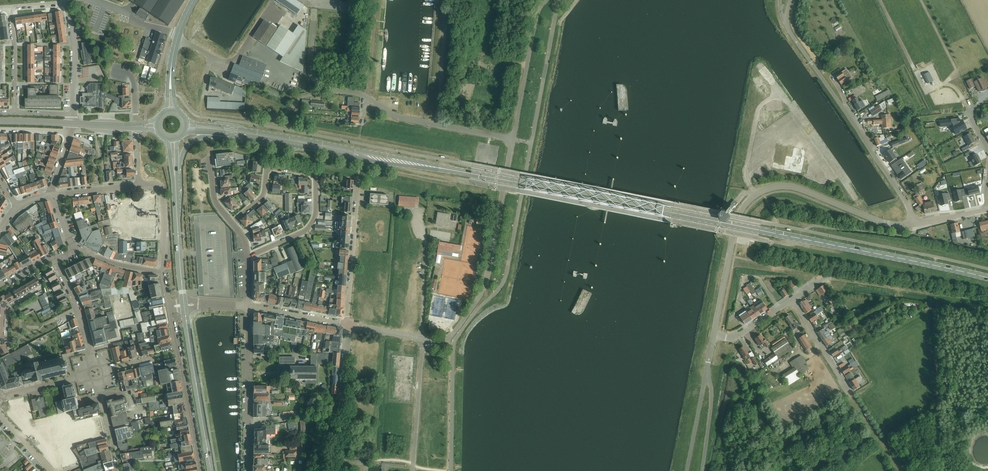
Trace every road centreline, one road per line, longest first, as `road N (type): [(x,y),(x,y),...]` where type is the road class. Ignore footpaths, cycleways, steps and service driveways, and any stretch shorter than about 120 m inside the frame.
road 1 (secondary): [(987,278),(238,131)]
road 2 (residential): [(916,224),(884,223),(798,188),(766,189),(736,223),(715,336)]
road 3 (residential): [(513,138),(486,284),(451,335),(423,338)]
road 4 (residential): [(248,257),(311,225),(315,175),(270,167),(260,199),(232,223)]
road 5 (residential): [(916,224),(811,62)]
road 6 (residential): [(792,300),(827,277),(962,300)]
road 7 (primary): [(210,470),(184,305)]
road 8 (residential): [(171,307),(201,470)]
road 9 (residential): [(248,470),(248,307)]
road 10 (residential): [(347,324),(358,178)]
road 11 (residential): [(337,470),(347,324)]
road 12 (unclassified): [(547,0),(513,138)]
road 13 (residential): [(413,470),(423,338)]
road 14 (primary): [(184,305),(175,175)]
road 15 (residential): [(423,338),(428,249),(414,211)]
road 16 (unclassified): [(366,96),(323,88),(309,73),(314,9)]
road 17 (unclassified): [(437,124),(447,0)]

